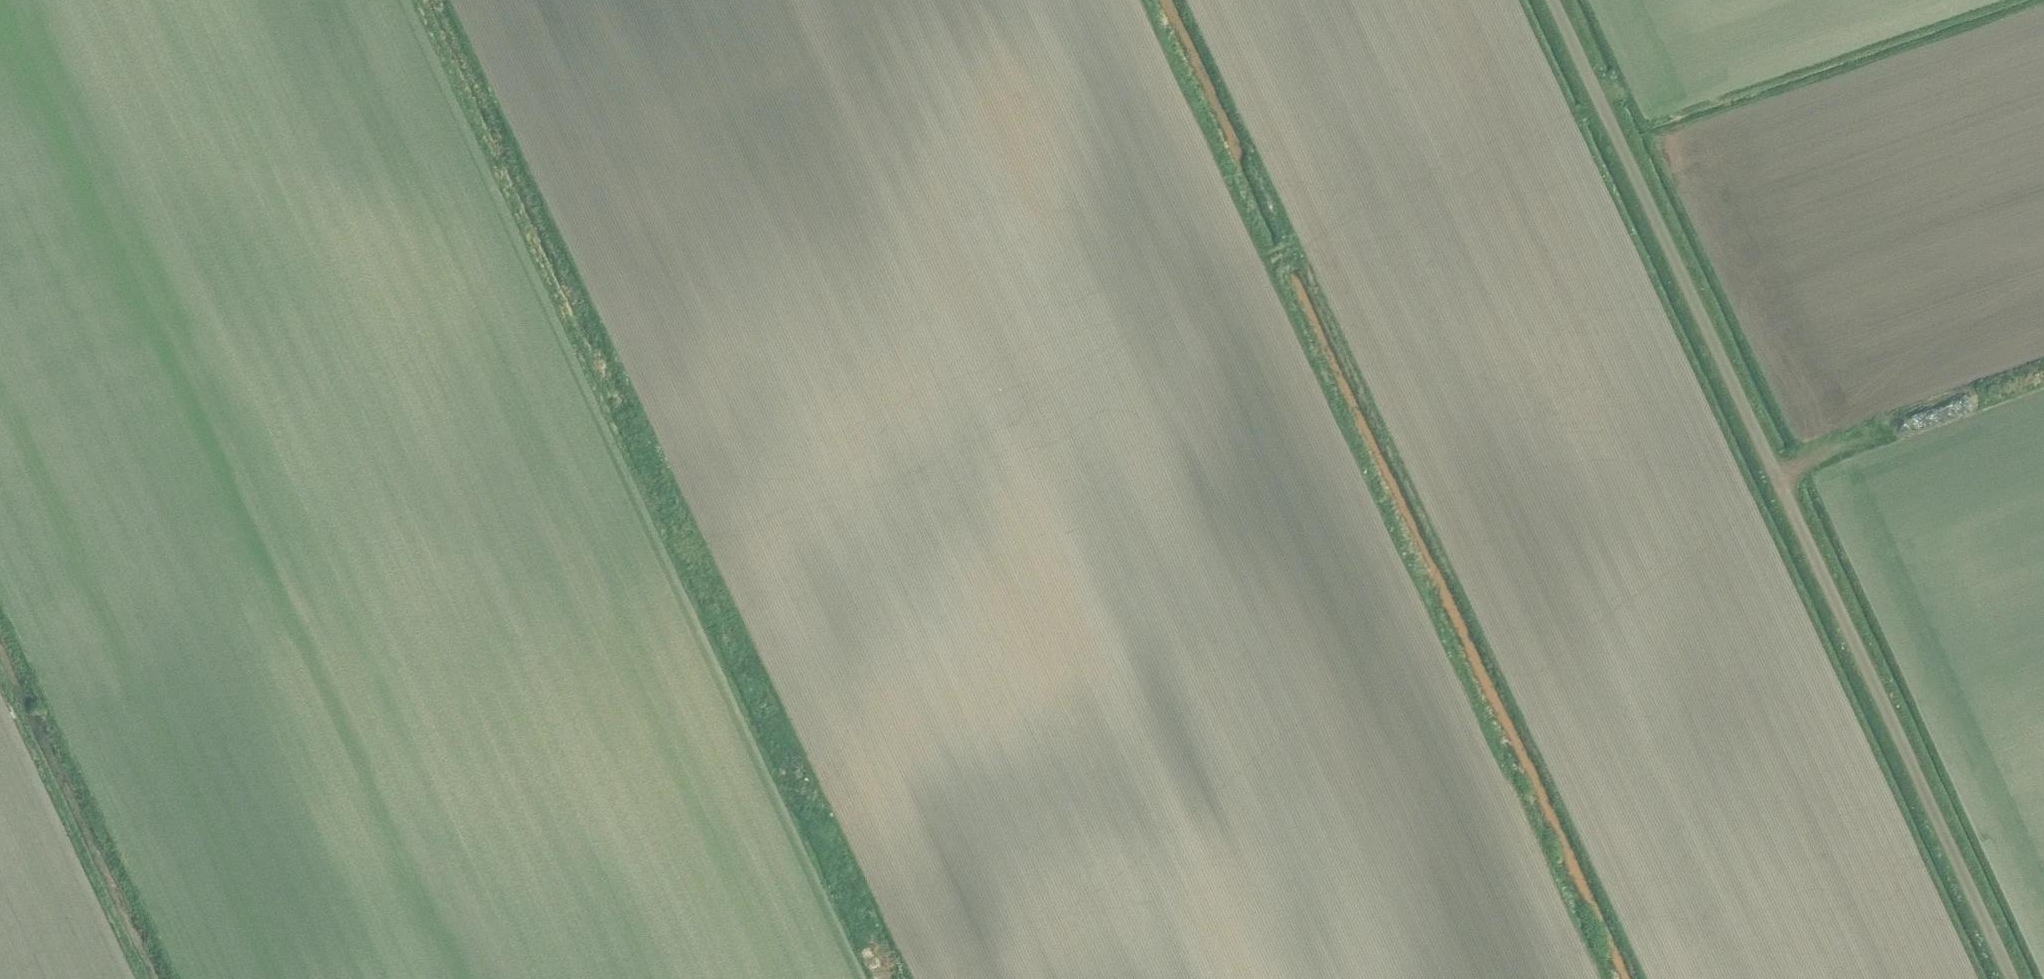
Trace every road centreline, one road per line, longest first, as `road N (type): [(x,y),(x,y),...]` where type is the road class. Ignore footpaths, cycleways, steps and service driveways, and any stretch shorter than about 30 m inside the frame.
road 1 (unclassified): [(1554,0),(2017,978)]

